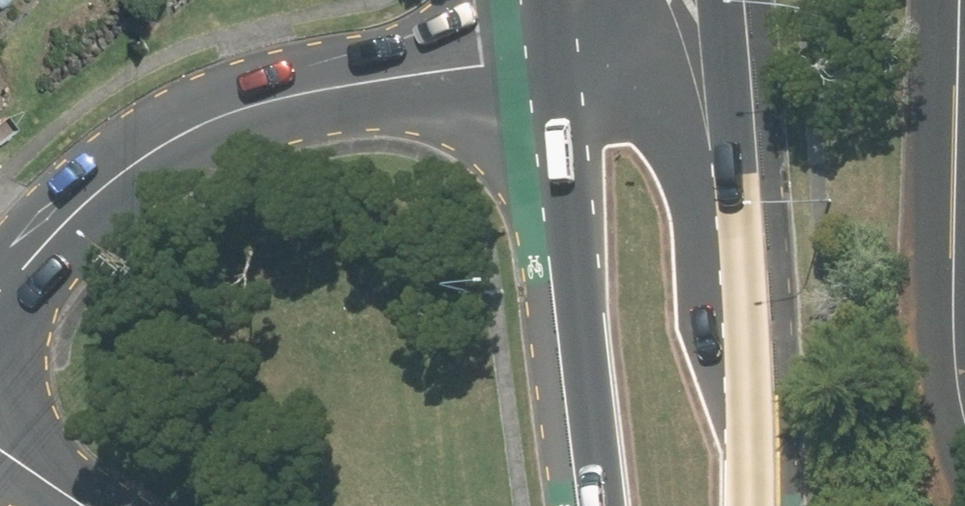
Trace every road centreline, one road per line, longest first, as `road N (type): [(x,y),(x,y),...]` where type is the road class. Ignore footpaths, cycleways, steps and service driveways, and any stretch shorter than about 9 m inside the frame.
road 1 (tertiary): [(544,58),(310,92),(222,117),(134,167),(0,292)]
road 2 (primary): [(594,505),(544,58)]
road 3 (residential): [(964,440),(952,299),(959,0)]
road 4 (primary): [(544,58),(635,90),(678,138),(722,332),(749,373)]
road 5 (primary): [(722,0),(749,373)]
road 6 (primary): [(749,373),(748,505)]

